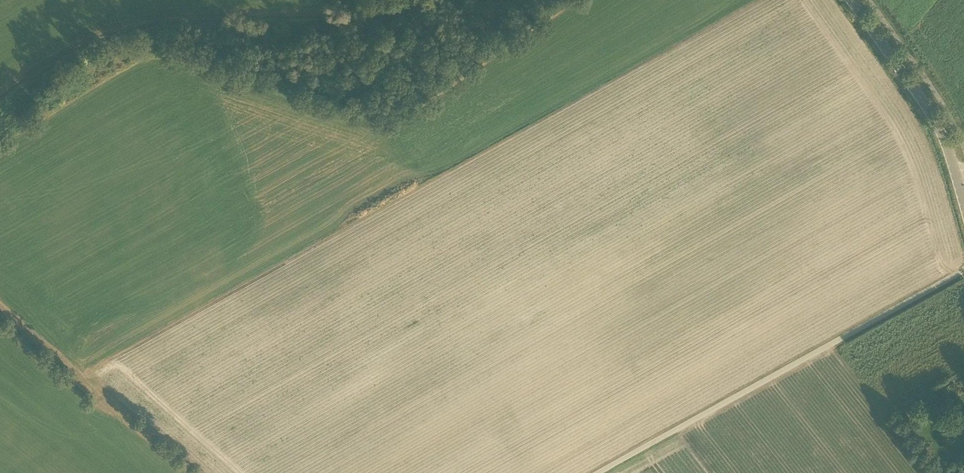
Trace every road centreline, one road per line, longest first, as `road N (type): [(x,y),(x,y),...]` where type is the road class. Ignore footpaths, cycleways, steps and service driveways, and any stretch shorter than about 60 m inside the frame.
road 1 (unclassified): [(599,472),(963,268)]
road 2 (track): [(0,307),(194,472)]
road 3 (tertiary): [(963,200),(929,113),(850,0)]
road 4 (track): [(0,94),(59,55),(136,23)]

